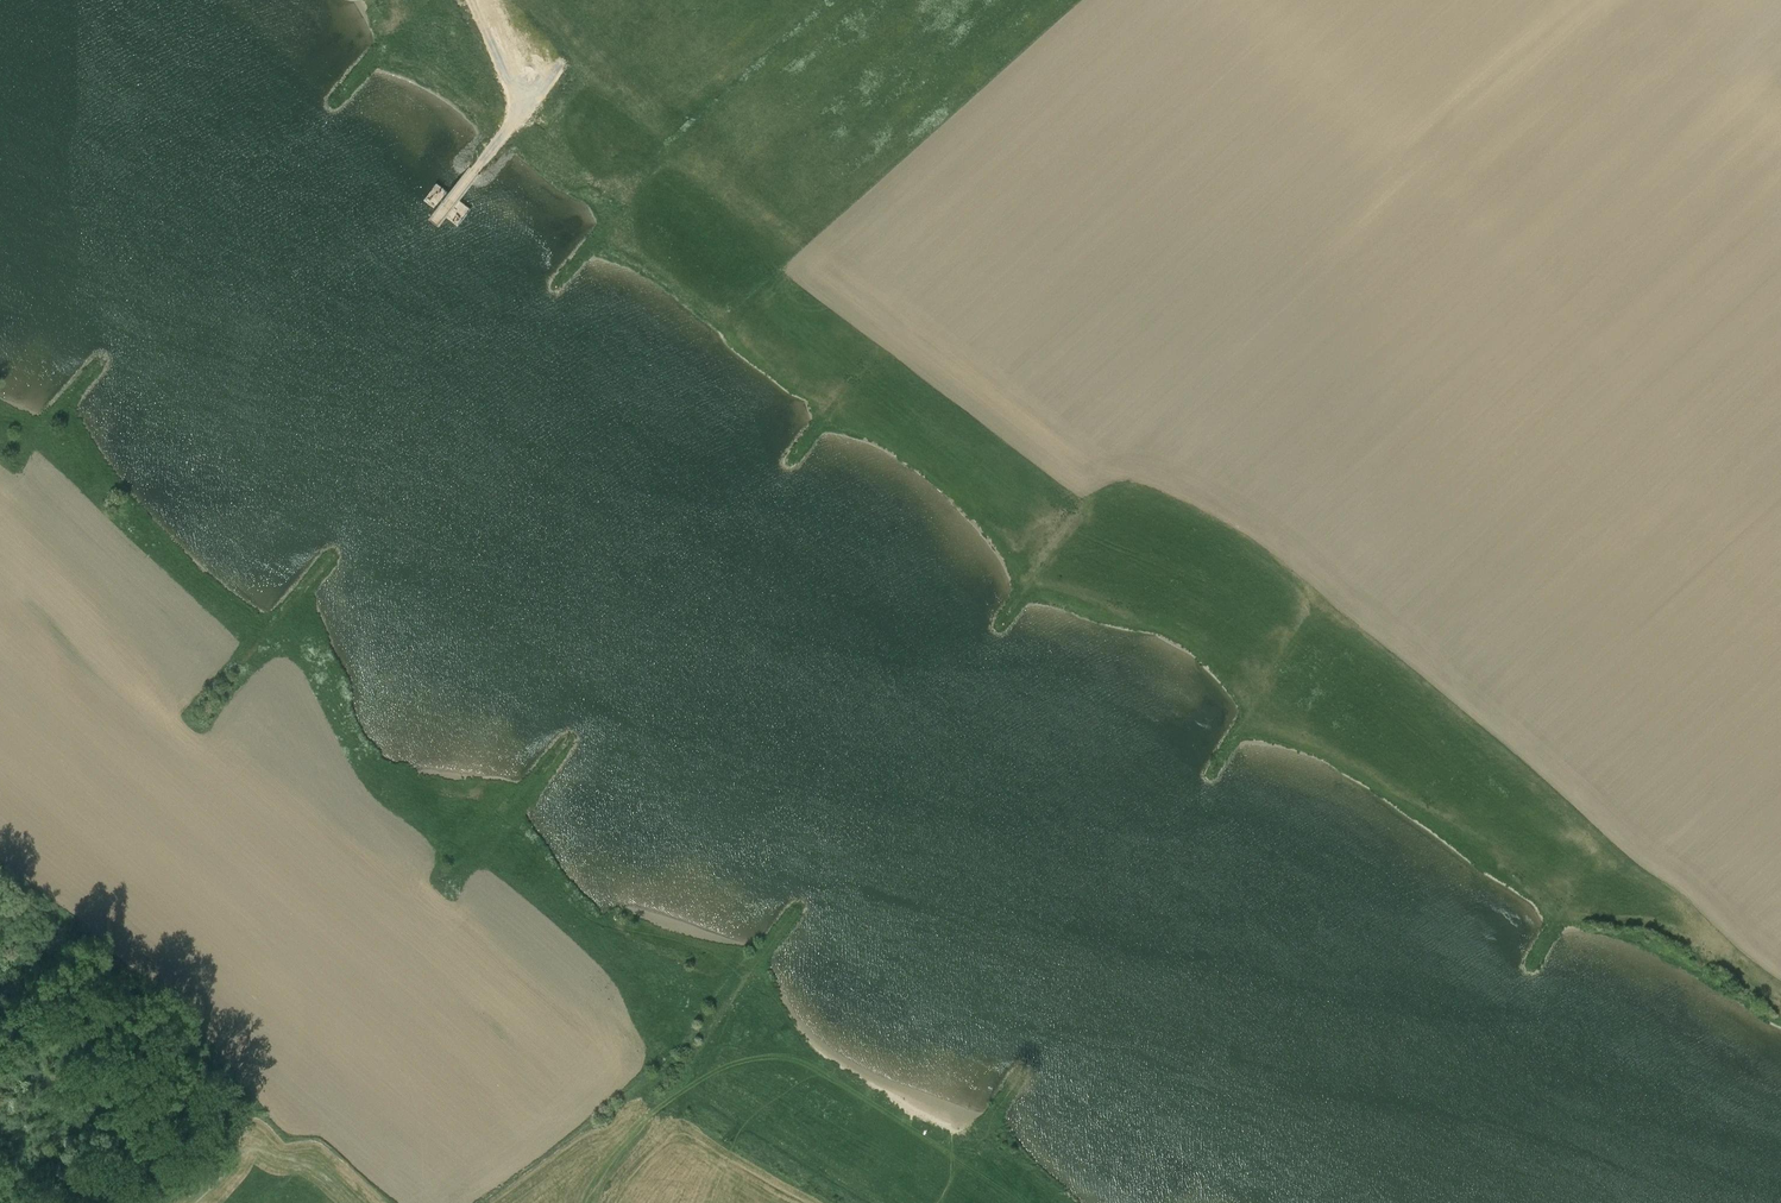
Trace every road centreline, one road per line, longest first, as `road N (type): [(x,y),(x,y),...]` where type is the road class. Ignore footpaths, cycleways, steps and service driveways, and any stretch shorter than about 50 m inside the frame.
road 1 (track): [(0,686),(268,948),(428,1121),(431,1167),(403,1202)]
road 2 (track): [(956,1175),(849,1082),(793,1062),(741,1064),(658,1105),(626,1139),(621,1202)]

